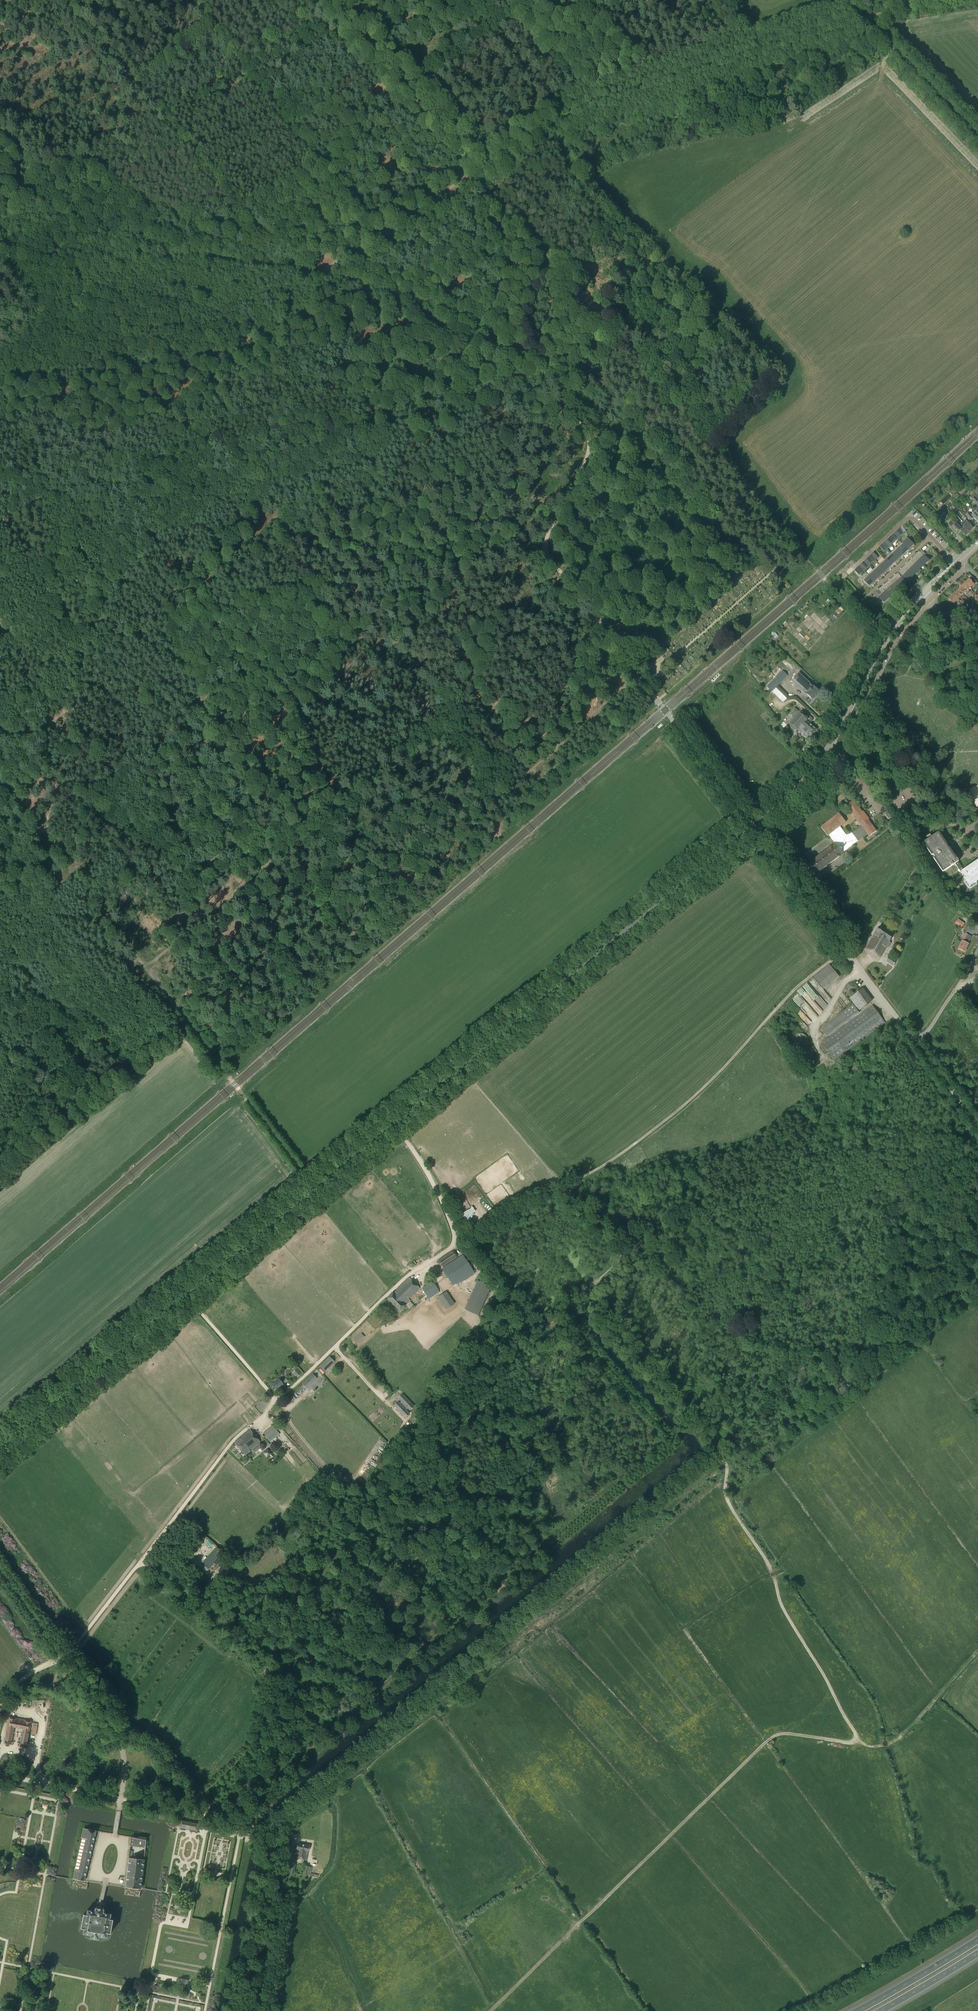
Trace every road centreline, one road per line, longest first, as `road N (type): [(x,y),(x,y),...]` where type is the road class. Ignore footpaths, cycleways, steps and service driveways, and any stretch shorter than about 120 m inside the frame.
road 1 (secondary): [(0,1448),(715,858)]
road 2 (track): [(0,1749),(14,1687),(71,1651),(225,1449),(410,1273),(458,1243)]
road 3 (track): [(489,330),(532,356),(590,441),(544,540),(546,553),(743,814)]
road 4 (track): [(271,1828),(714,1449)]
road 5 (track): [(0,472),(167,524),(261,471),(541,369)]
road 6 (track): [(588,1300),(461,1429),(356,1520),(267,1652)]
road 7 (track): [(858,1744),(772,1737),(490,2010)]
road 8 (track): [(862,18),(588,104),(477,171)]
road 9 (track): [(0,778),(138,958),(128,975),(0,1079)]
road 10 (track): [(564,1184),(676,1111),(796,988),(849,954)]
road 11 (track): [(294,271),(60,0)]
road 12 (track): [(181,1811),(260,1730),(276,1661),(146,1563)]
road 13 (track): [(714,1449),(726,1461),(725,1497),(770,1564),(786,1615),(858,1744)]
road 14 (track): [(317,275),(209,262),(70,218),(0,225)]
road 15 (track): [(138,958),(321,1203)]
road 16 (track): [(0,1775),(271,1828)]
road 17 (track): [(185,1295),(330,1471),(350,1479),(366,1462)]
road 18 (unclassified): [(762,838),(821,786),(904,628),(899,624)]
road 19 (unclassified): [(916,1041),(762,838)]
road 20 (track): [(379,234),(232,54)]
road 21 (track): [(330,0),(477,171)]
road 22 (track): [(714,1449),(580,1296)]
road 23 (track): [(477,171),(317,275)]
road 24 (track): [(317,275),(400,296),(489,330)]
road 25 (track): [(580,1296),(549,1323),(533,1325),(458,1243)]
road 26 (track): [(862,18),(977,138)]
road 27 (track): [(458,1243),(421,1162),(379,1113)]
road 28 (track): [(167,524),(118,572),(84,645)]
road 29 (motorway): [(977,1940),(858,2010)]
road 30 (track): [(887,1744),(977,1650)]
road 31 (track): [(458,1243),(515,1202),(564,1184)]

